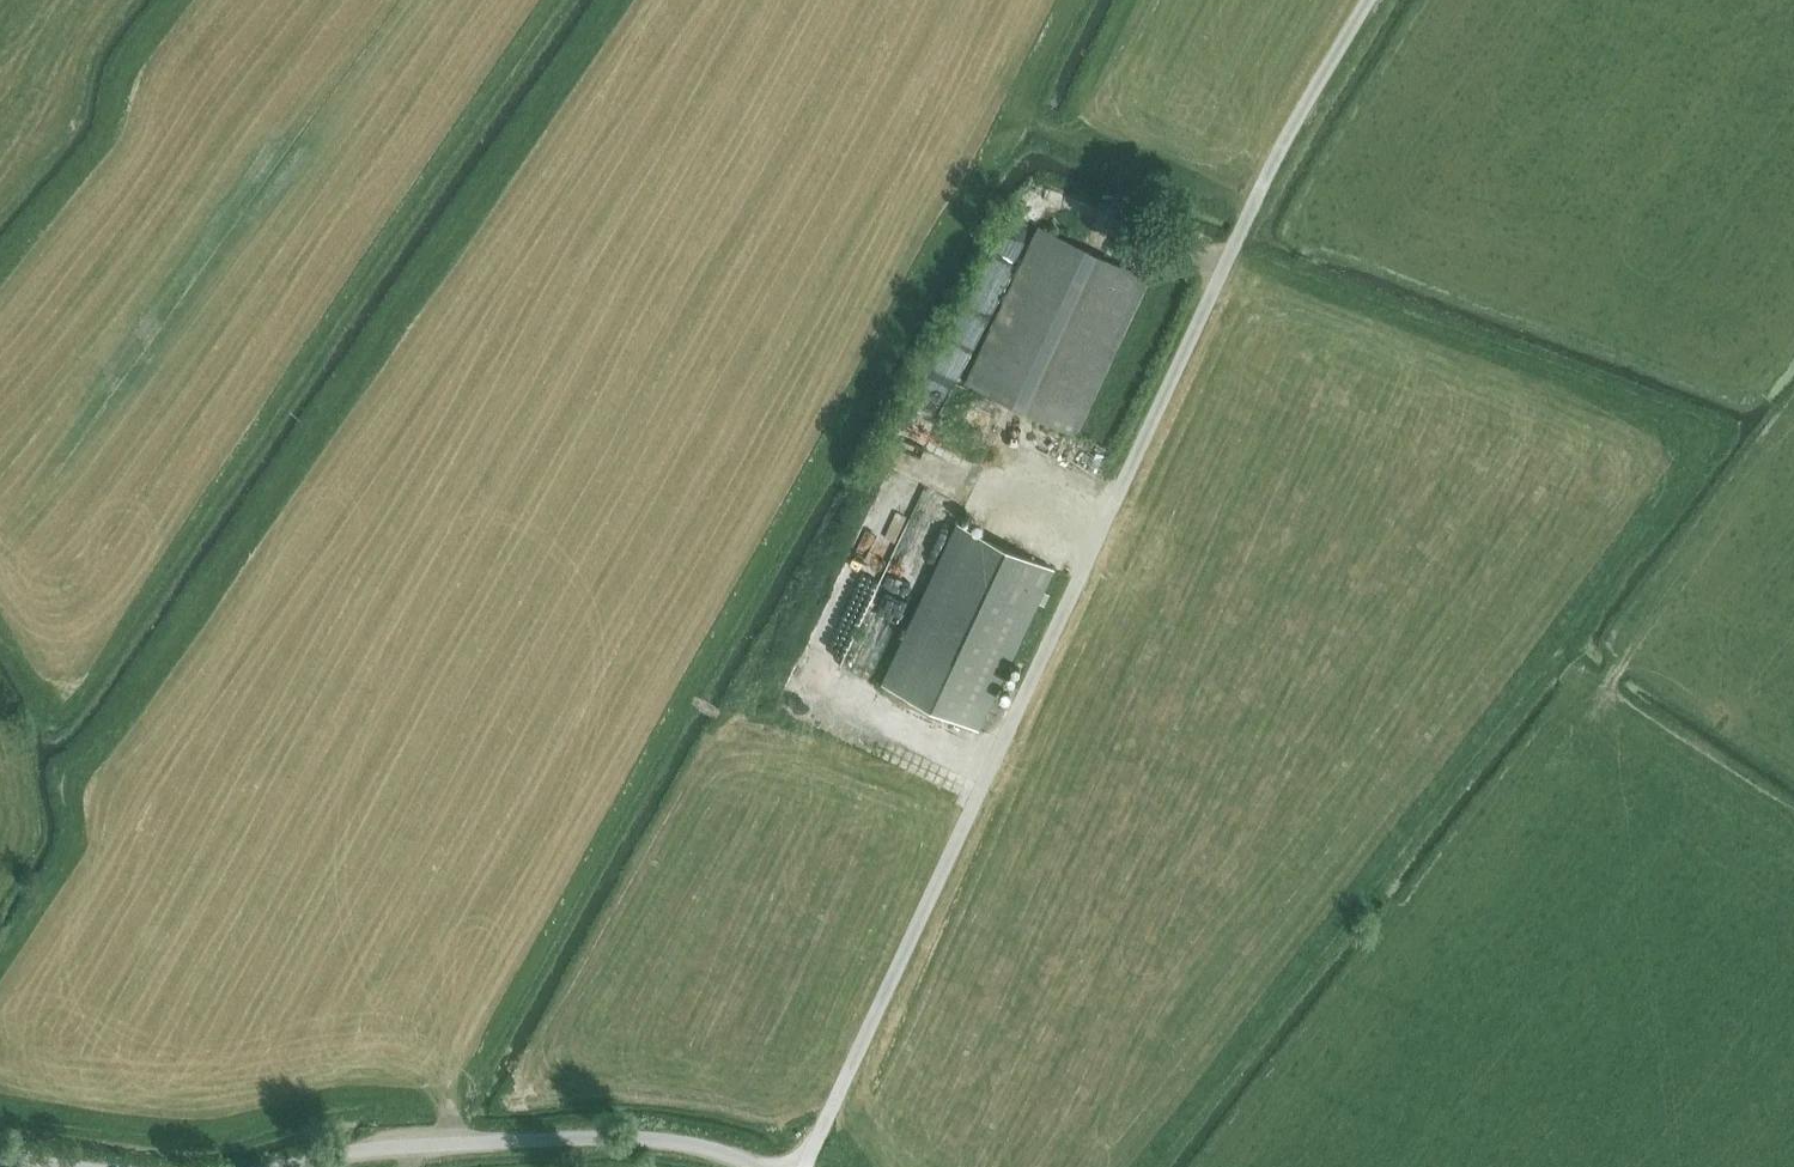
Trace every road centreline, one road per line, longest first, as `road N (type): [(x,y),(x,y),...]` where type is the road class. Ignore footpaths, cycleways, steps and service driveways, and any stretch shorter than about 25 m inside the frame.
road 1 (unclassified): [(799,1166),(1247,217),(1370,0)]
road 2 (unclassified): [(759,1166),(737,1154),(653,1137),(377,1148),(284,1166)]

